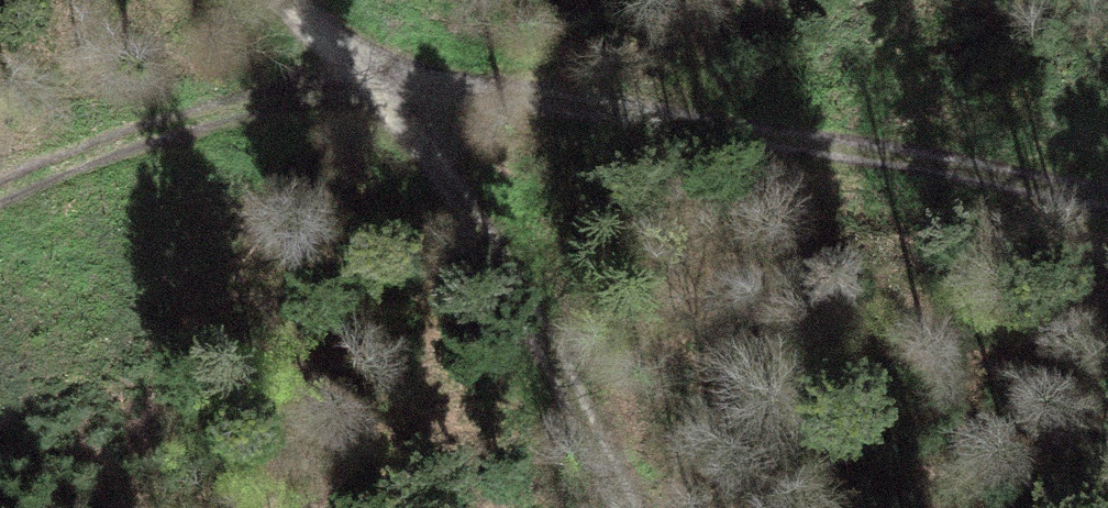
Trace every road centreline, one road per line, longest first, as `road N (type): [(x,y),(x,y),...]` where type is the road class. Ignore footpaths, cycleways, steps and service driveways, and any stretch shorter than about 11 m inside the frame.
road 1 (track): [(1107,195),(561,99),(398,98),(0,231)]
road 2 (track): [(285,0),(398,98),(620,507)]

